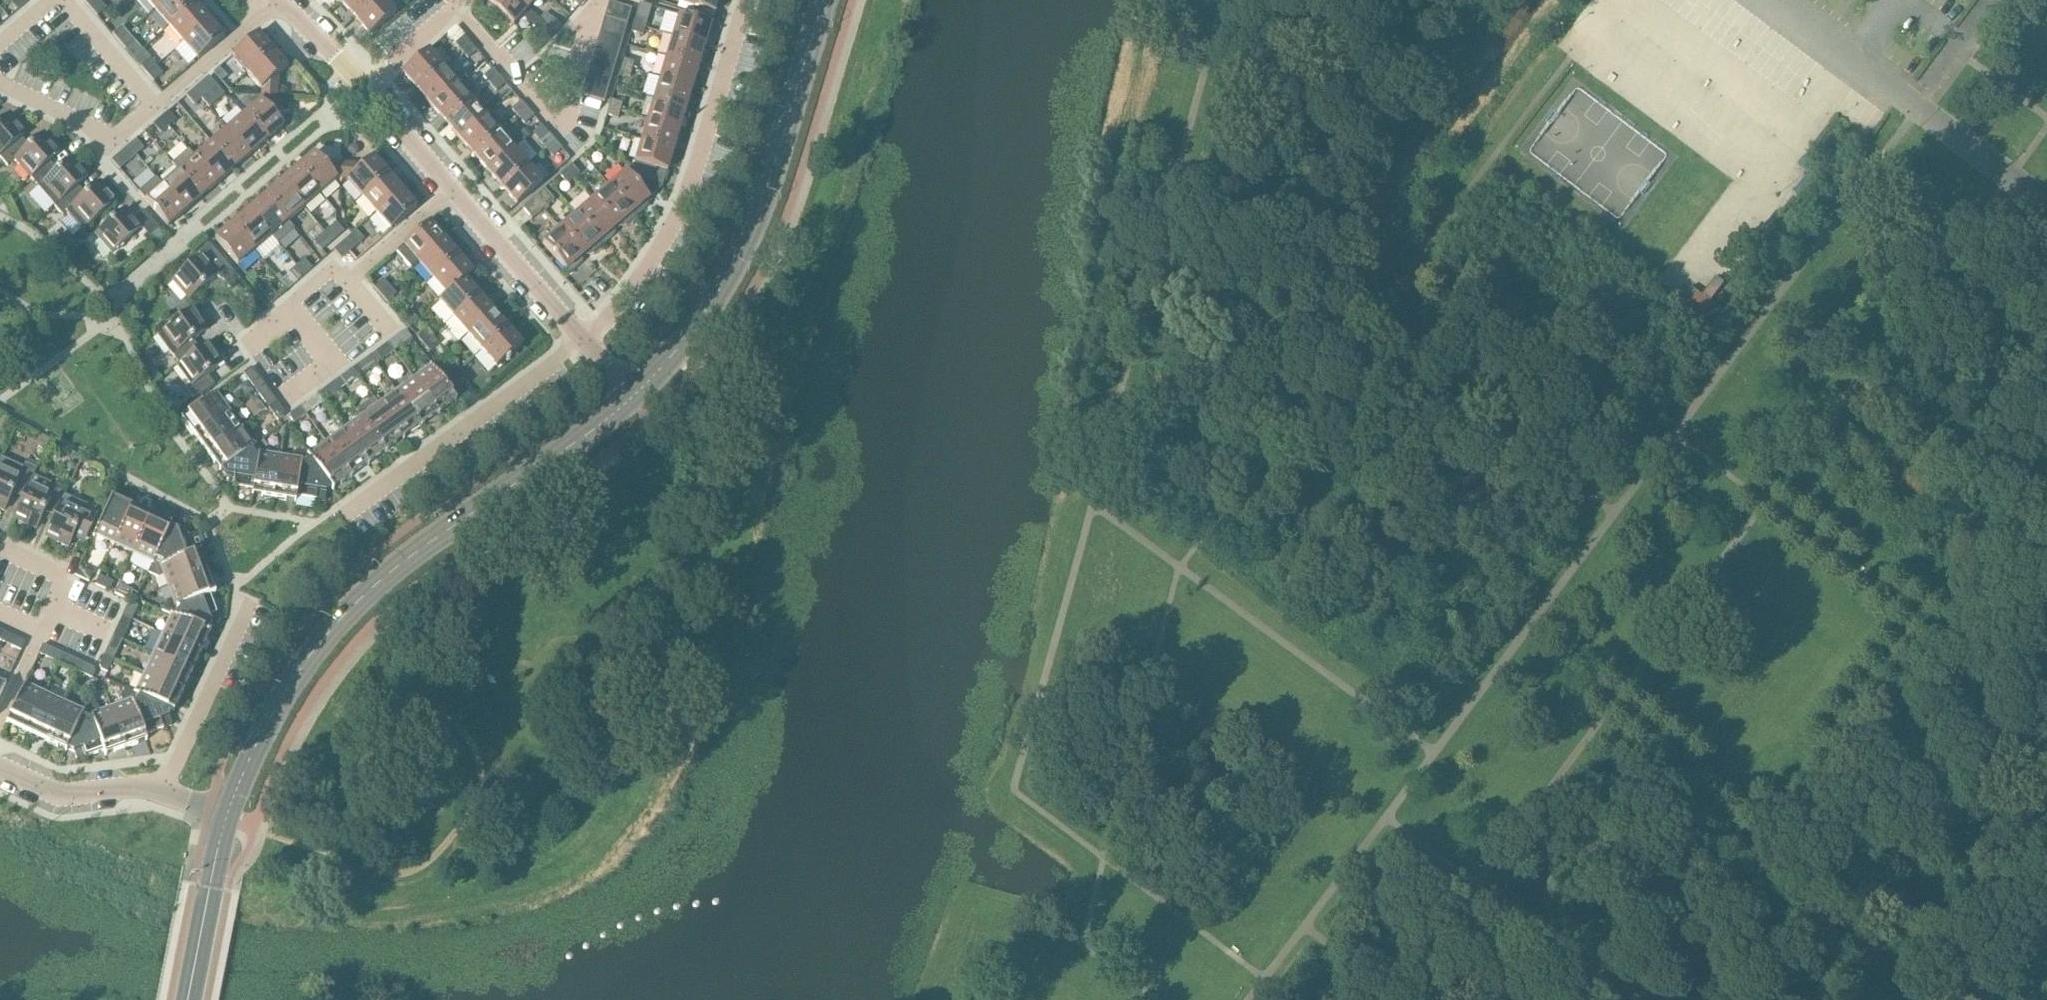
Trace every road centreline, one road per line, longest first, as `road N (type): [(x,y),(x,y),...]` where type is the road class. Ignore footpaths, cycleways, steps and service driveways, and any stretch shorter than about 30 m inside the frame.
road 1 (secondary): [(226,817),(283,695),(339,620),(419,549),(633,398)]
road 2 (secondary): [(633,398),(694,326),(752,232),(823,0)]
road 3 (residential): [(576,340),(645,273),(673,222),(709,118),(739,76),(741,0)]
road 4 (unclassified): [(2046,208),(1766,0)]
road 5 (residential): [(340,509),(576,340)]
road 6 (residential): [(160,797),(244,602)]
road 7 (residential): [(578,116),(560,132),(452,4)]
road 8 (residential): [(576,340),(452,194)]
road 9 (secondary): [(187,999),(226,817)]
road 10 (residential): [(158,112),(280,2)]
road 11 (residential): [(160,797),(42,788),(0,770)]
road 12 (residential): [(452,194),(358,86)]
road 13 (residential): [(358,86),(452,4)]

